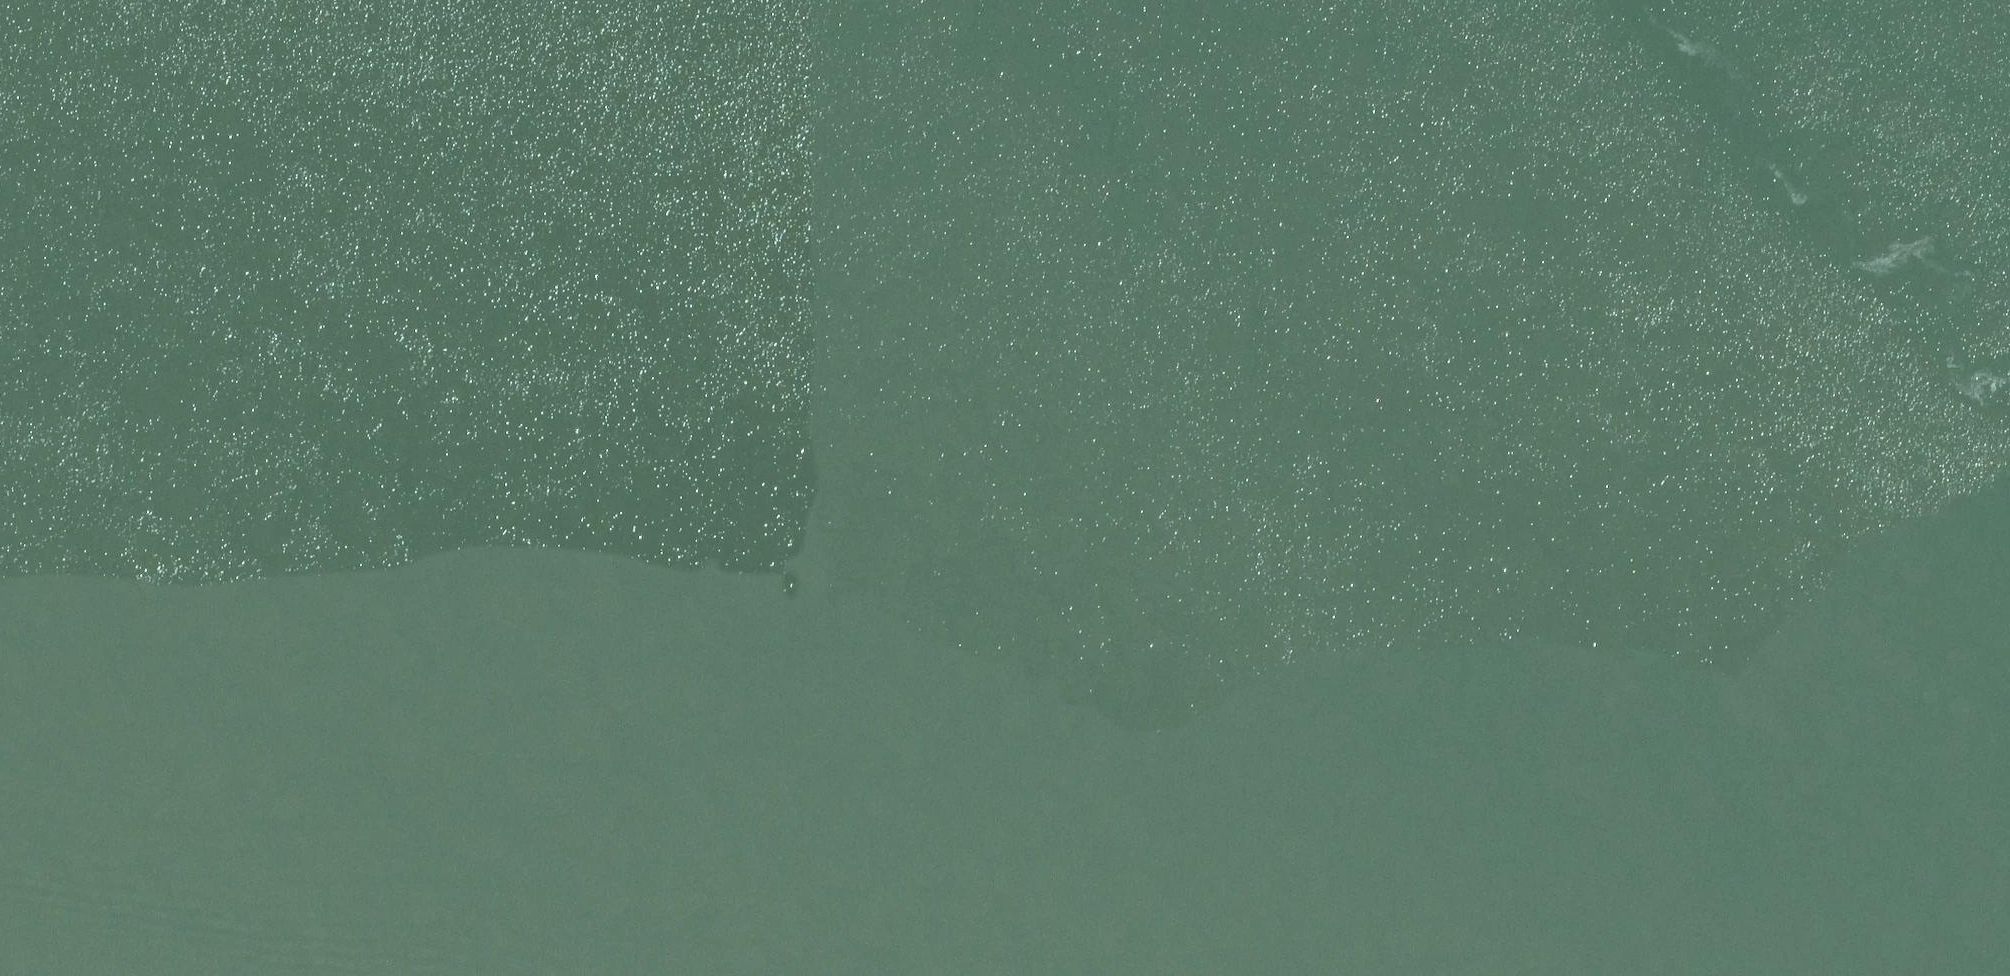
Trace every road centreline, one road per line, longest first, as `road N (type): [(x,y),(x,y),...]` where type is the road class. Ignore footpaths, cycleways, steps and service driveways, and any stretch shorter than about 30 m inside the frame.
road 1 (trunk): [(1504,975),(1527,0)]
road 2 (trunk): [(1423,0),(1413,975)]

